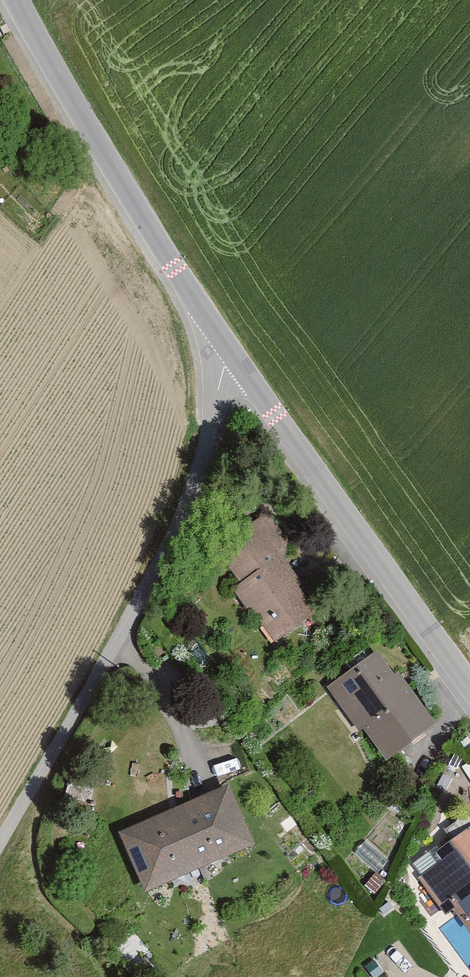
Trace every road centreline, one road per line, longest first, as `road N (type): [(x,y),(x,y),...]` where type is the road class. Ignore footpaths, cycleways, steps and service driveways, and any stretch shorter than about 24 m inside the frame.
road 1 (unclassified): [(233,355),(178,529),(0,840)]
road 2 (tertiary): [(17,0),(100,153),(233,355)]
road 3 (tertiary): [(233,355),(469,684)]

